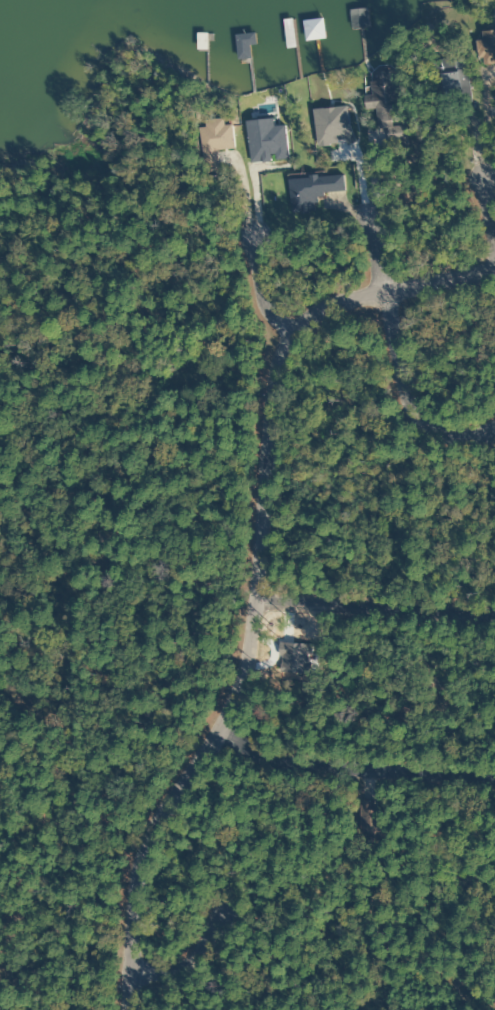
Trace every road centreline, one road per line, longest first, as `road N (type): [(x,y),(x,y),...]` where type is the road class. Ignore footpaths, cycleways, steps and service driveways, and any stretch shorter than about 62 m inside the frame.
road 1 (residential): [(119,1009),(134,942),(133,839),(147,771),(217,706),(242,577),(247,433),(291,314),(350,274),(494,248)]
road 2 (residential): [(217,706),(375,741),(494,733)]
road 3 (residential): [(494,596),(242,577)]
road 4 (residential): [(147,771),(334,883)]
road 5 (residential): [(284,332),(133,180)]
road 6 (residential): [(424,259),(352,61)]
road 7 (residential): [(393,265),(416,299),(418,331),(409,351),(360,395),(327,410)]

